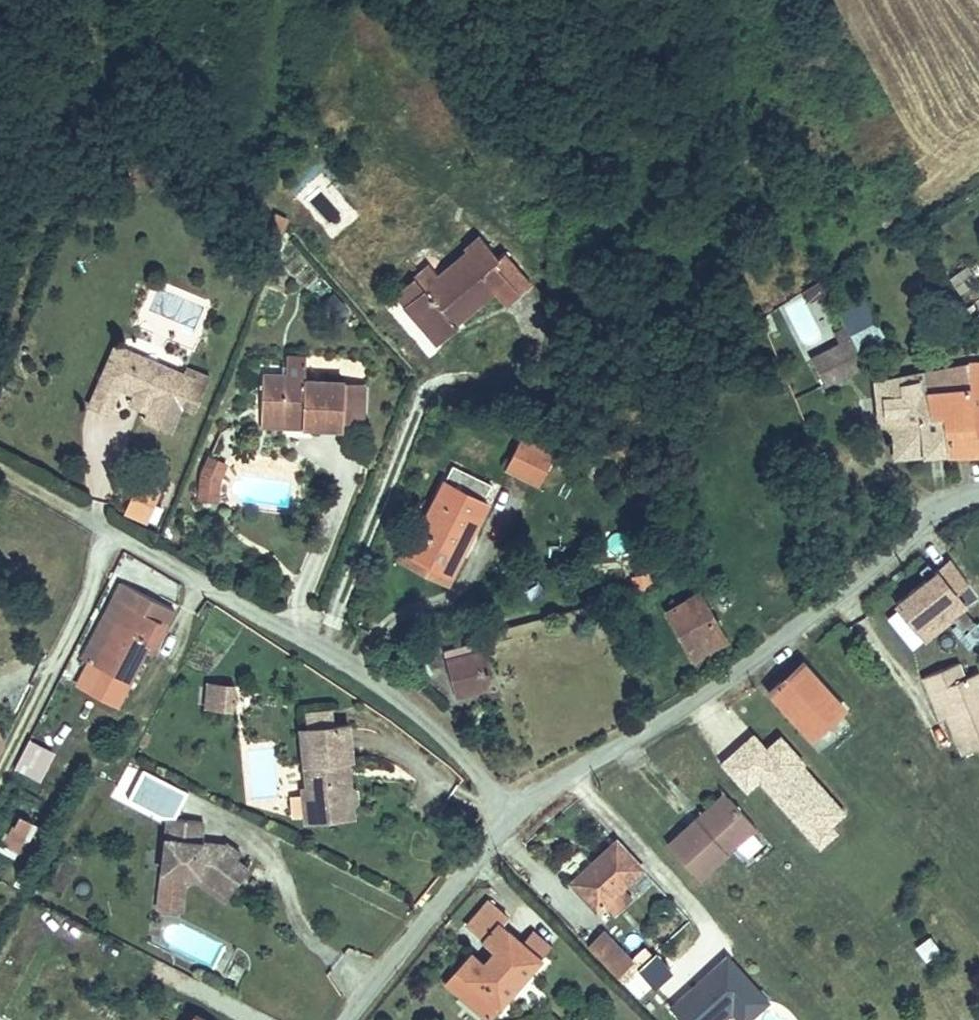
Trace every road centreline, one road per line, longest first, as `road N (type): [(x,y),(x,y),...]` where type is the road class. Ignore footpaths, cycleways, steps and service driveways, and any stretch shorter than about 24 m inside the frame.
road 1 (residential): [(518,808),(362,670),(120,533),(0,773)]
road 2 (unclassified): [(978,497),(920,529),(718,684),(518,808)]
road 3 (unclassified): [(518,808),(343,1019)]
road 4 (track): [(0,469),(120,533)]

